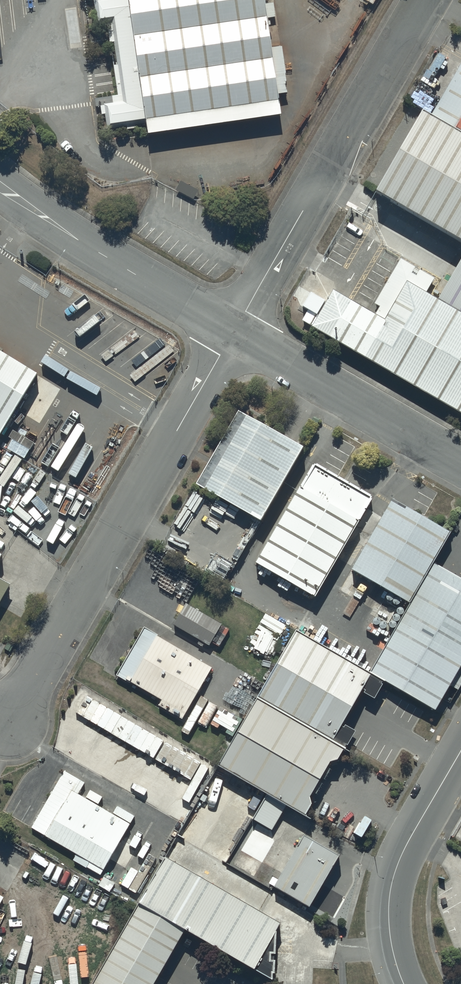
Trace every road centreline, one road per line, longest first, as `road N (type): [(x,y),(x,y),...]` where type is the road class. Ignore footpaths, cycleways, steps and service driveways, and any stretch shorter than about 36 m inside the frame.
road 1 (unclassified): [(235,335),(15,718)]
road 2 (unclassified): [(235,335),(431,0)]
road 3 (unclassified): [(235,335),(0,187)]
road 4 (unclassified): [(460,466),(235,335)]
road 5 (unclassified): [(460,756),(400,866),(393,945),(410,983)]

